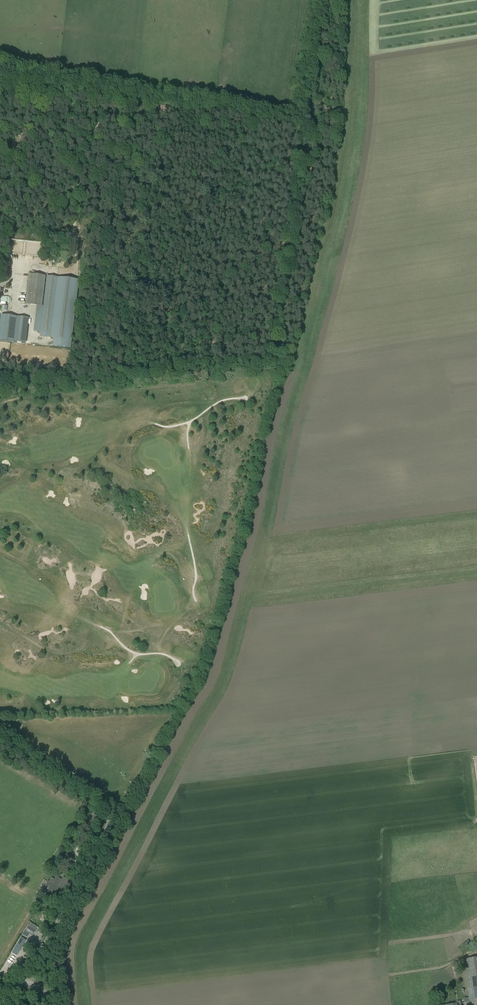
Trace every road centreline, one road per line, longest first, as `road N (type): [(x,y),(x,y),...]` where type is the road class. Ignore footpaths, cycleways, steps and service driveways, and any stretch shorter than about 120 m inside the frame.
road 1 (track): [(326,0),(282,347),(245,513),(193,684),(119,811)]
road 2 (track): [(217,99),(200,113),(122,101),(100,118),(73,163),(76,264),(55,272)]
road 3 (track): [(0,406),(186,386),(194,404)]
road 4 (unclassified): [(30,984),(25,972),(119,811)]
road 5 (track): [(0,624),(50,653),(114,645),(177,660)]
road 6 (track): [(162,655),(172,623),(196,604),(186,528)]

